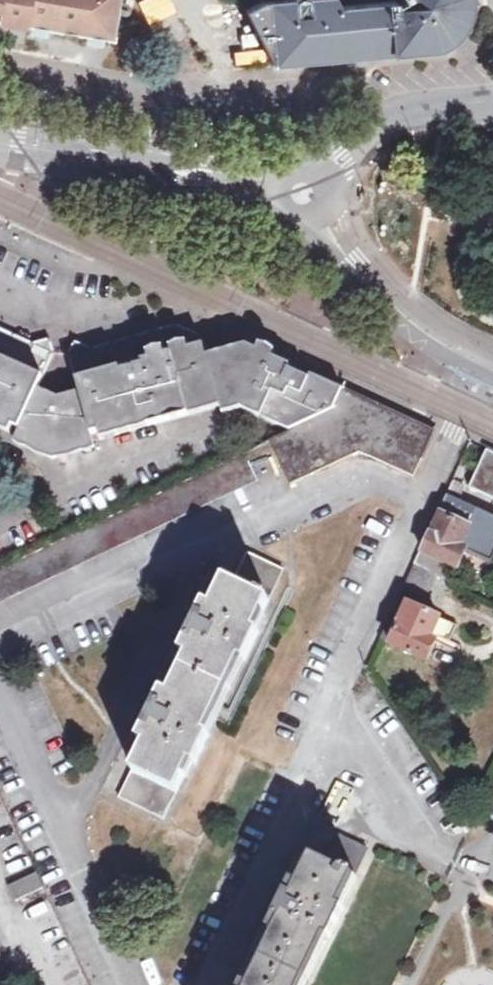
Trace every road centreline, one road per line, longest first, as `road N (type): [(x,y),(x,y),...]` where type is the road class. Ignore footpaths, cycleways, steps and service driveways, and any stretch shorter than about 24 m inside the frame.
road 1 (tertiary): [(294,178),(232,179),(0,143)]
road 2 (unclassified): [(294,178),(398,310),(492,370)]
road 3 (tertiary): [(294,178),(344,159),(399,107),(492,89)]

